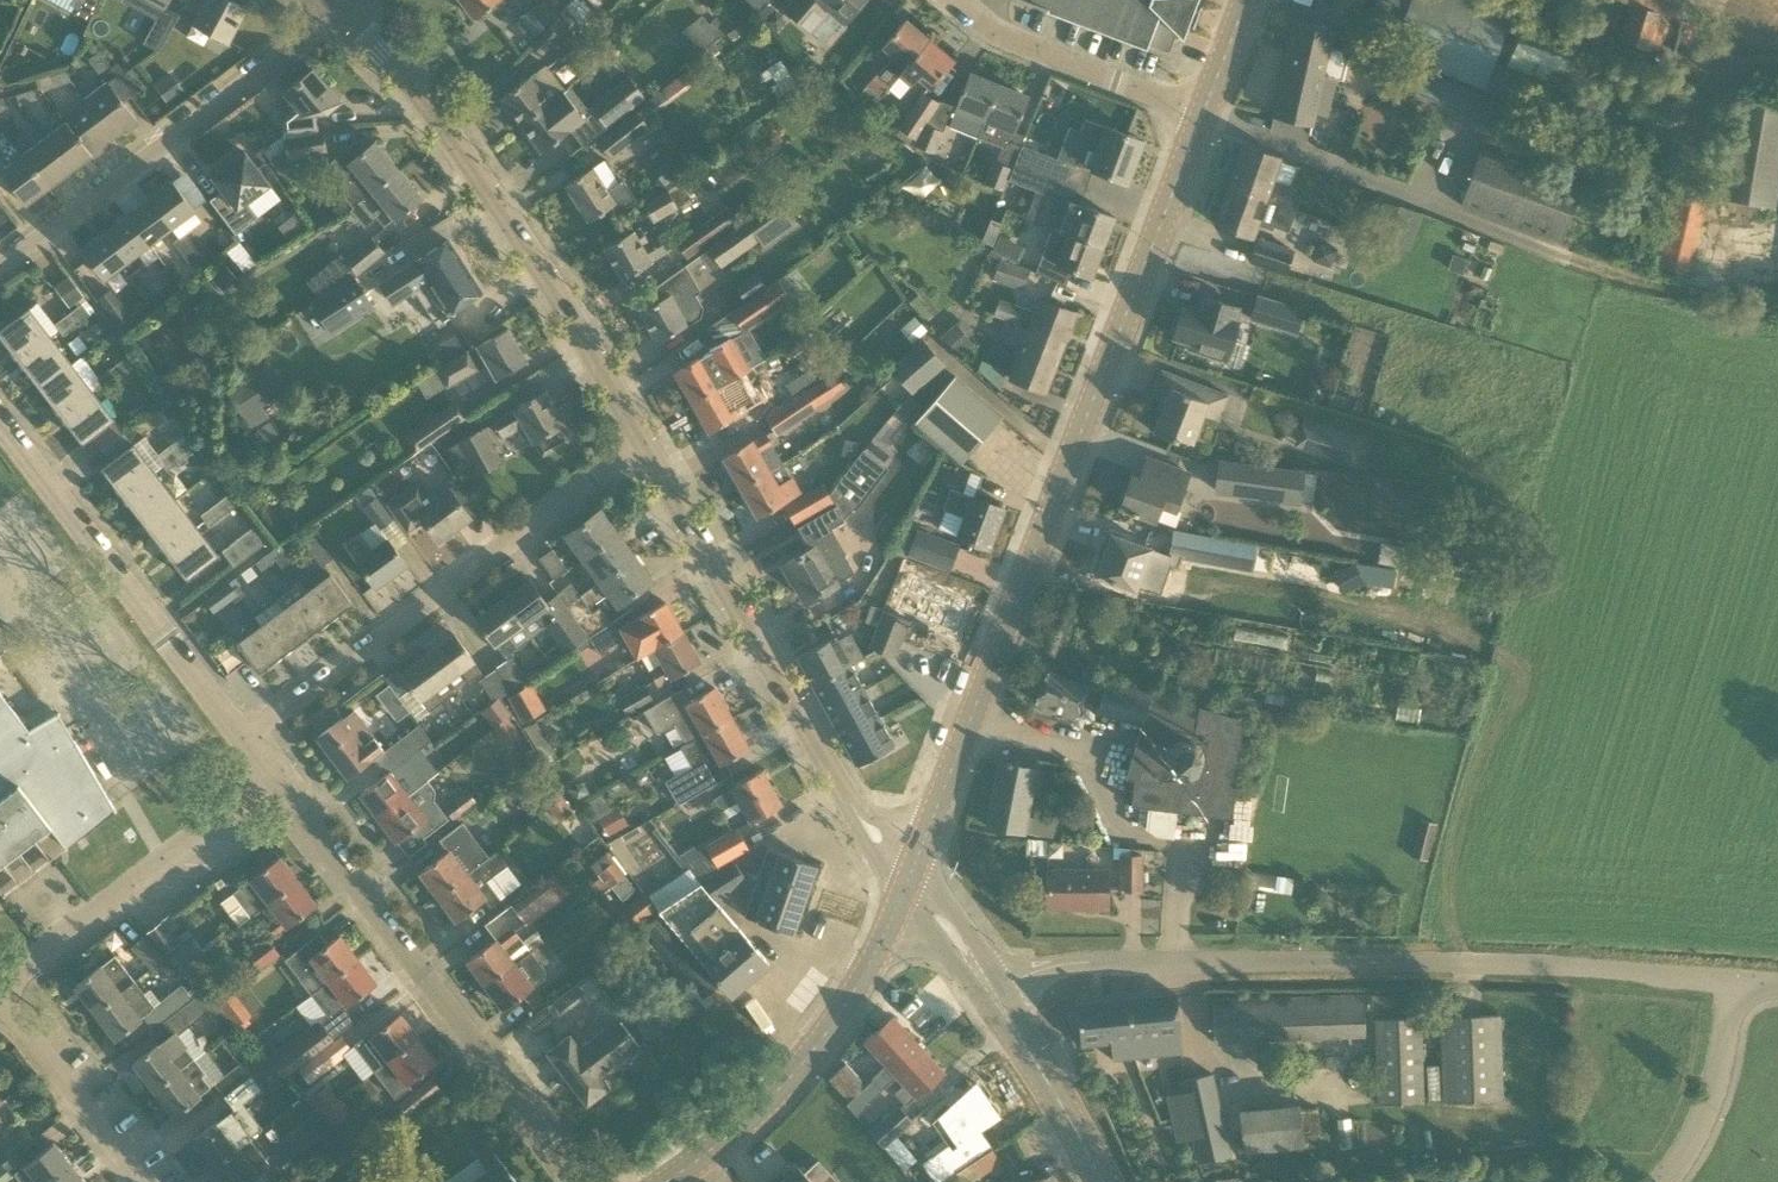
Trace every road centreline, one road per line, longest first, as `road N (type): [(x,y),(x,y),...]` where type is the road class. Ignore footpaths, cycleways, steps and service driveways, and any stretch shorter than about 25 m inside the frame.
road 1 (tertiary): [(915,860),(1203,113)]
road 2 (residential): [(644,446),(553,285),(445,121),(342,6)]
road 3 (residential): [(580,1181),(273,777)]
road 4 (residential): [(243,738),(644,446)]
road 5 (residential): [(0,268),(342,6)]
road 6 (residential): [(849,803),(644,446)]
road 7 (residential): [(243,738),(0,422)]
road 8 (tertiary): [(665,1181),(731,1134),(803,1062),(861,979),(901,894)]
road 9 (unclassified): [(990,994),(1064,964),(1352,962)]
road 10 (residential): [(0,986),(273,777)]
road 11 (unclassified): [(1393,962),(1732,982)]
road 12 (residential): [(1203,113),(993,34),(954,0)]
road 13 (residential): [(141,1181),(0,993)]
road 14 (tertiary): [(1101,1181),(1061,1103),(990,994)]
road 15 (unclassified): [(1662,1181),(1706,1111),(1732,982)]
road 16 (tertiary): [(990,994),(975,953),(915,860)]
road 17 (tertiary): [(901,894),(990,994)]
road 18 (tertiary): [(1203,113),(1246,0)]

